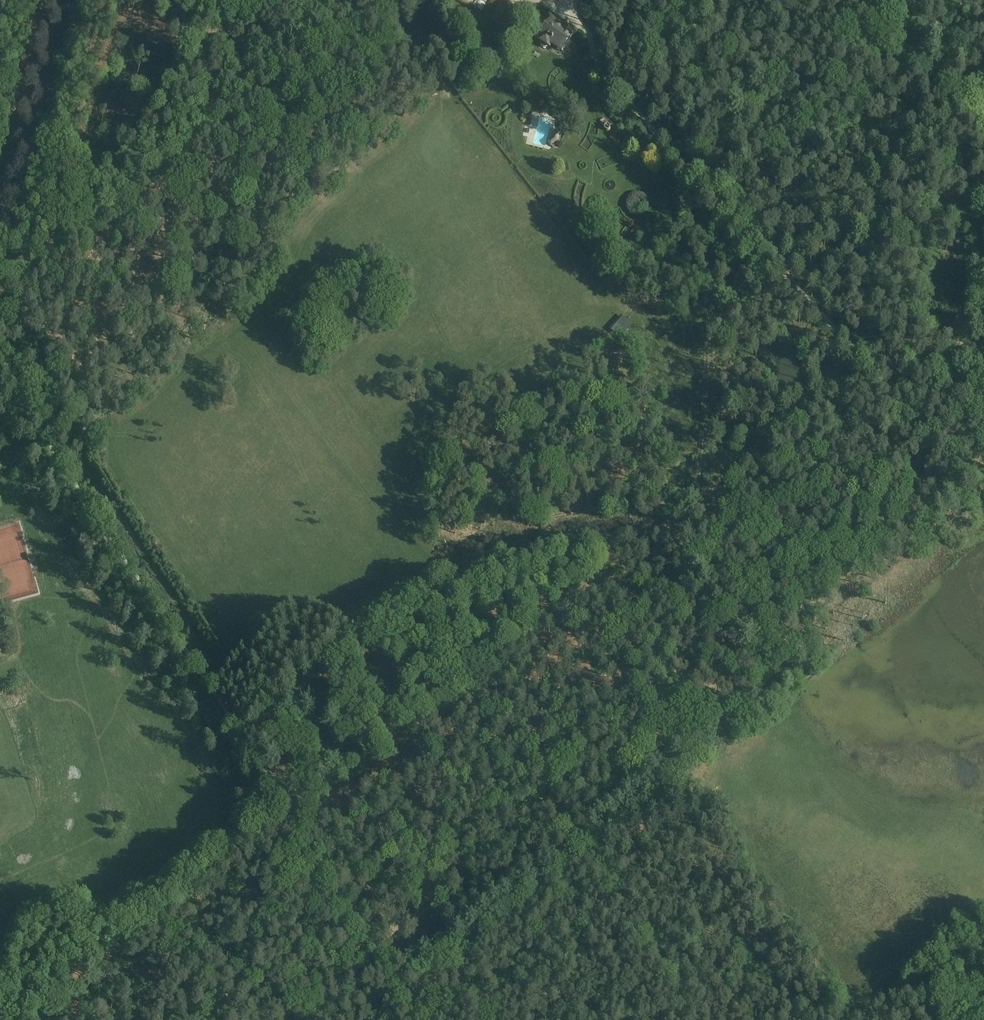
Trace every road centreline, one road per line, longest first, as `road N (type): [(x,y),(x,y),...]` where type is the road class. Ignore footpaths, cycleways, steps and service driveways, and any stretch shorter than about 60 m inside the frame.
road 1 (track): [(983,377),(867,356),(850,345),(594,66),(589,34),(575,15),(537,0)]
road 2 (track): [(0,249),(57,0)]

